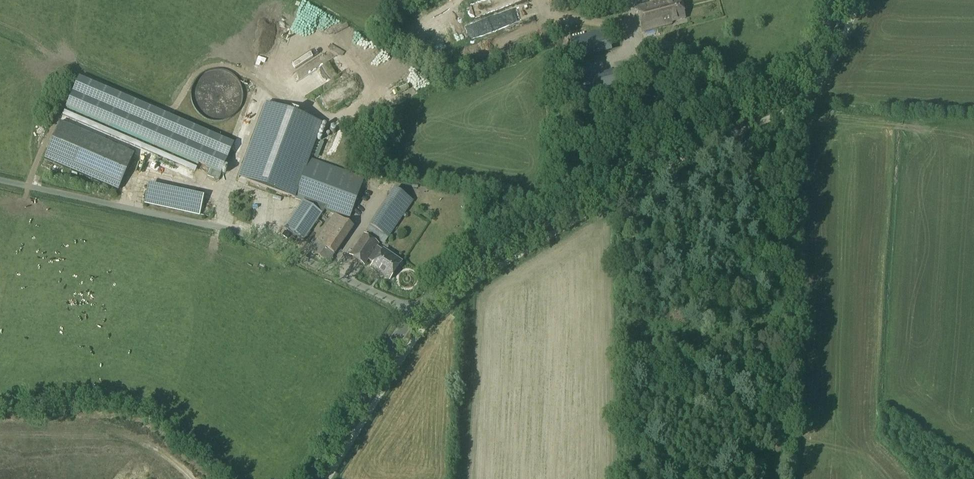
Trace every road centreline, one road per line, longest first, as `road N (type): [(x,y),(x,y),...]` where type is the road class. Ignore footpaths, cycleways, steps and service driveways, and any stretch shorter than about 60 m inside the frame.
road 1 (tertiary): [(311,478),(411,313),(438,289),(782,91),(803,73),(844,0)]
road 2 (track): [(411,313),(249,237),(0,183)]
road 3 (track): [(776,478),(777,269),(730,120)]

